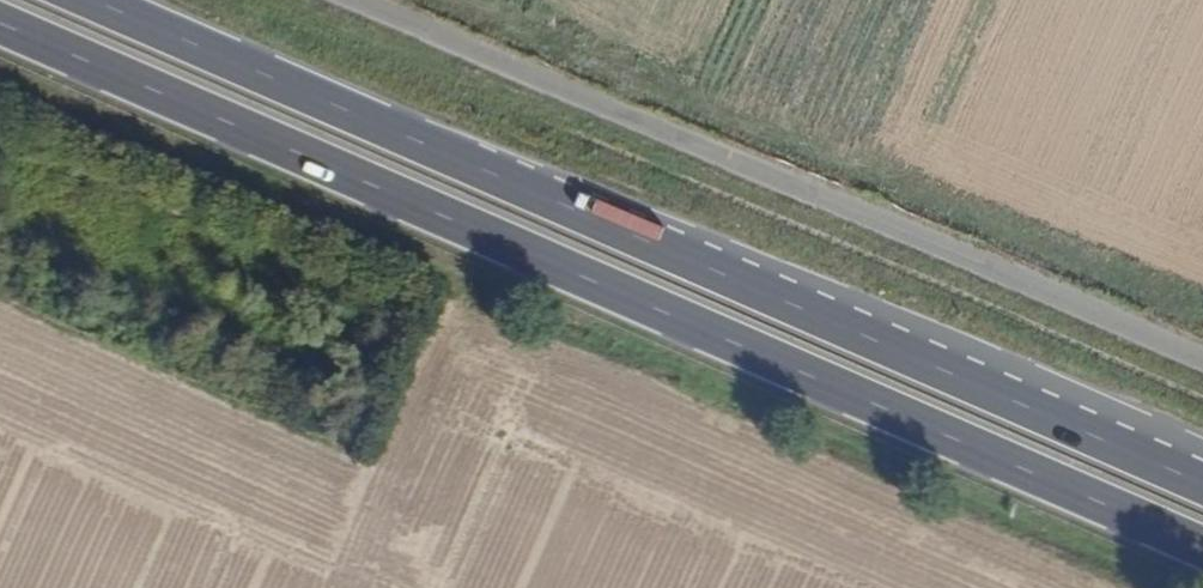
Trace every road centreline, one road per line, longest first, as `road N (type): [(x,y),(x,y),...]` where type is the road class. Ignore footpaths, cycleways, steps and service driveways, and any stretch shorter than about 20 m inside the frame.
road 1 (trunk): [(0,25),(1202,550)]
road 2 (trunk): [(1202,484),(92,0)]
road 3 (unclassified): [(371,0),(1202,358)]
road 4 (track): [(1202,316),(479,0)]

